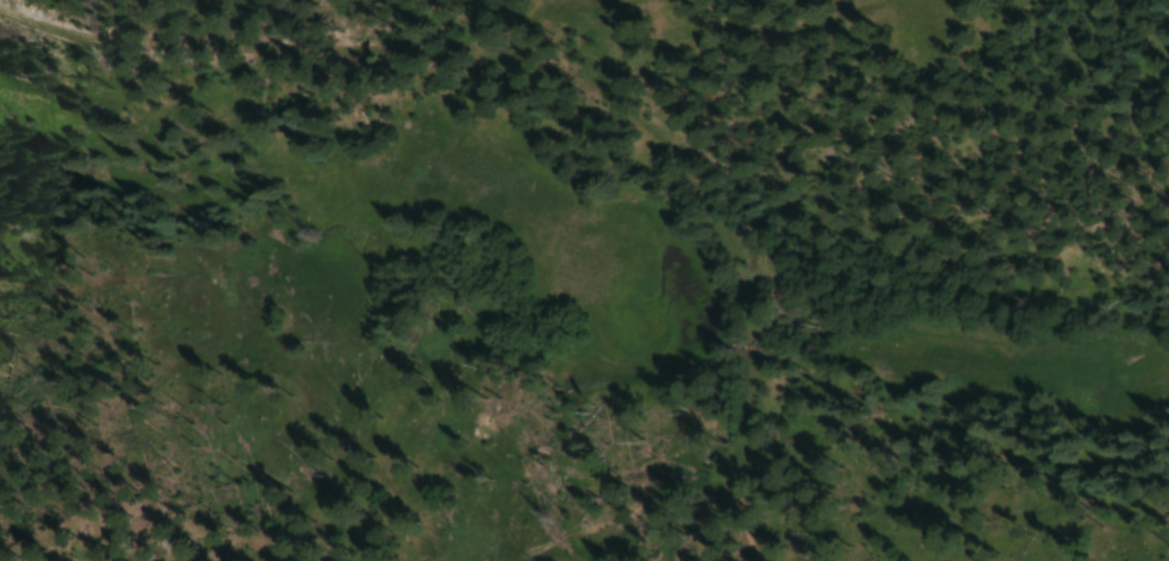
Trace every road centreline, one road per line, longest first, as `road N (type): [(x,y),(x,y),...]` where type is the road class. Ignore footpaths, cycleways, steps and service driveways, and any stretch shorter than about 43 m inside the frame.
road 1 (track): [(4,0),(66,29),(153,43),(355,43),(482,55),(571,82),(640,125),(697,185),(737,264),(748,374),(735,479),(697,560)]

